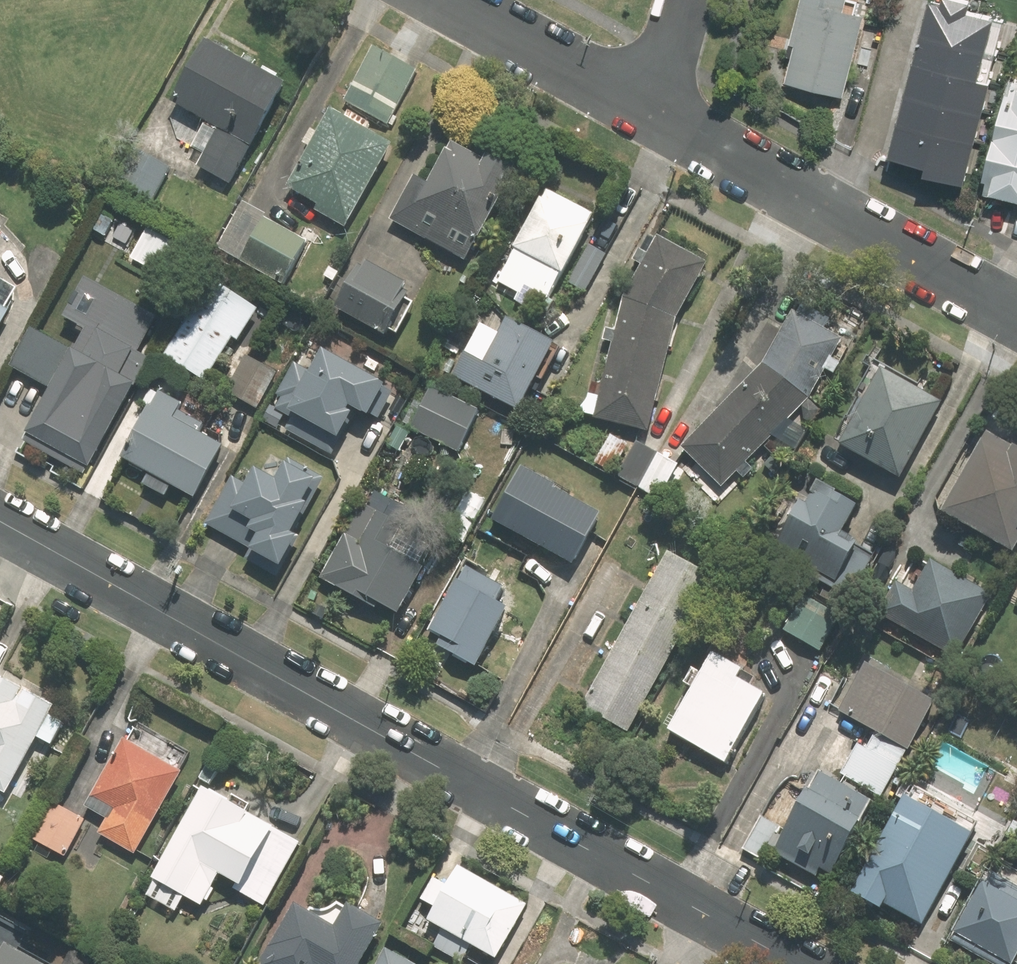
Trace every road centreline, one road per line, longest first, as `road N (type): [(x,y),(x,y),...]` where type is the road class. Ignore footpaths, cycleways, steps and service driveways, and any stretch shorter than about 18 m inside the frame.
road 1 (residential): [(796,963),(0,522)]
road 2 (residential): [(1016,318),(654,117)]
road 3 (residential): [(654,117),(442,0)]
road 4 (residential): [(654,117),(685,0)]

